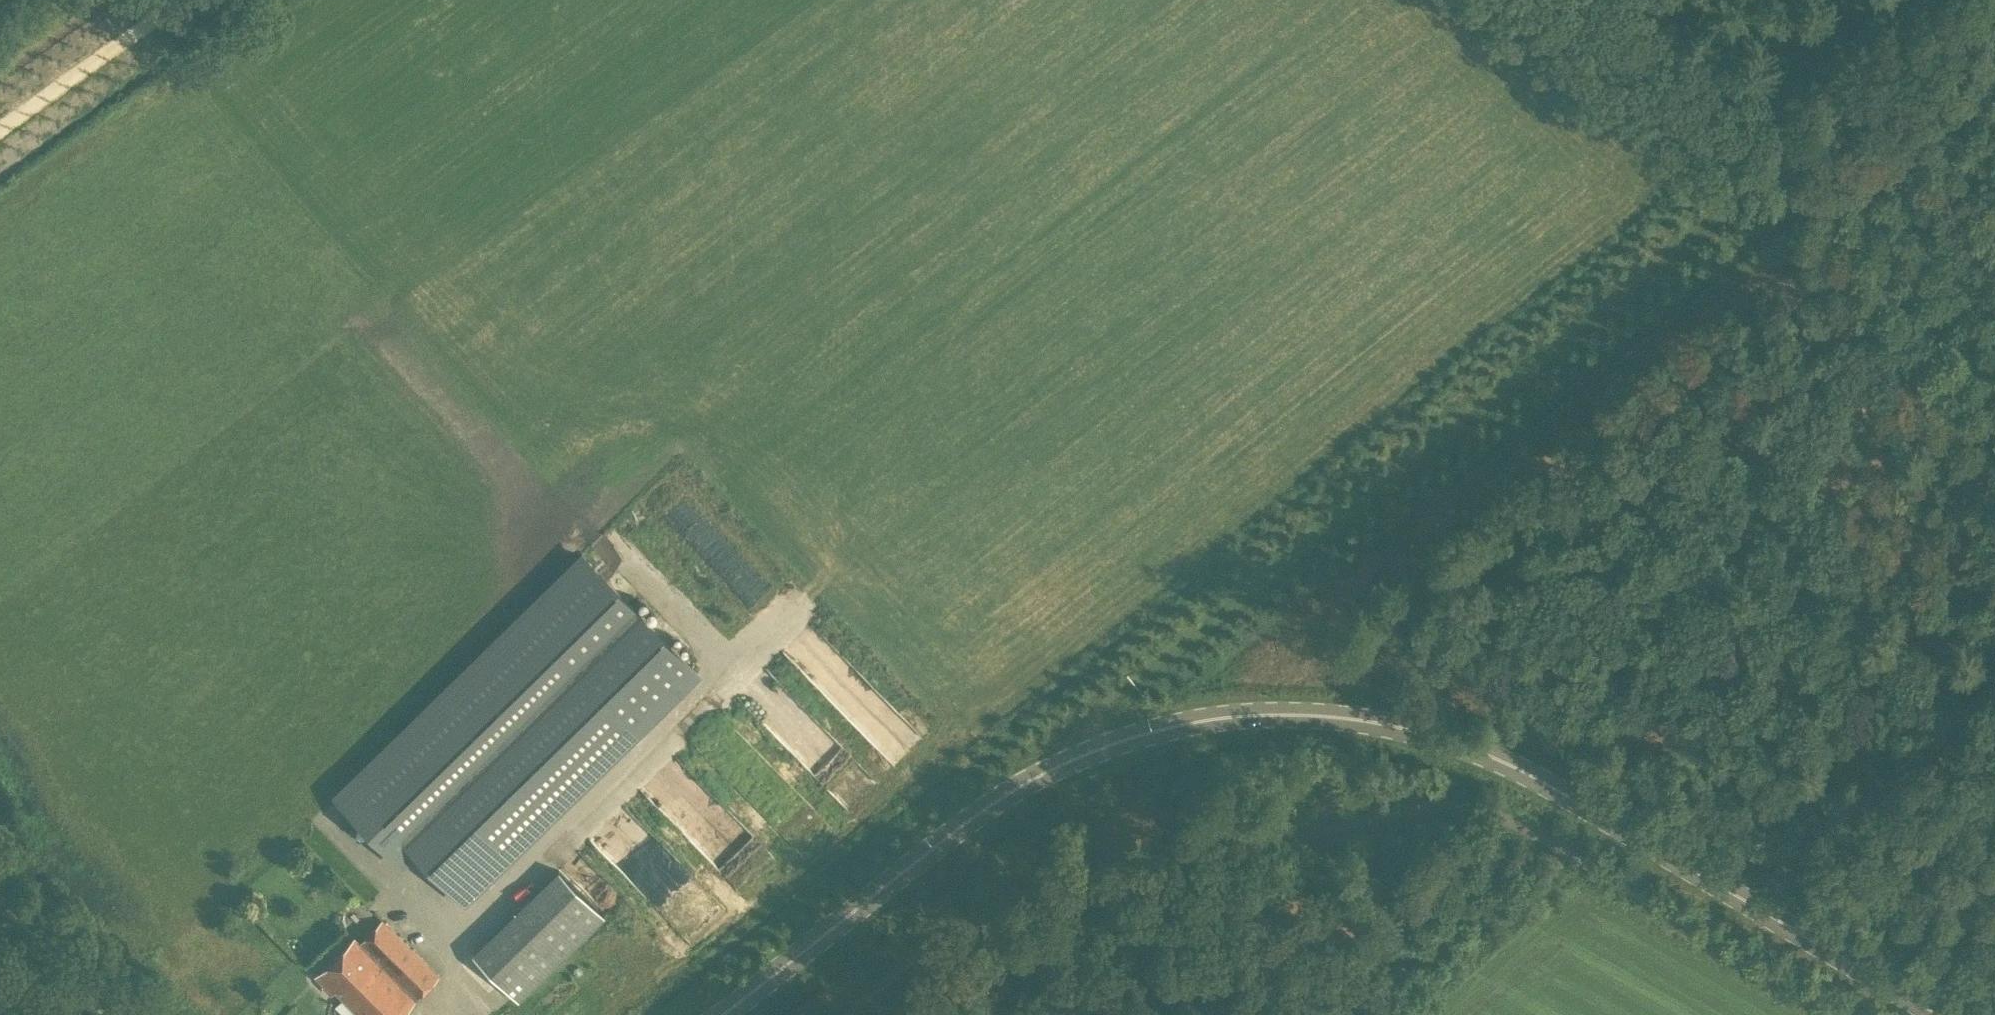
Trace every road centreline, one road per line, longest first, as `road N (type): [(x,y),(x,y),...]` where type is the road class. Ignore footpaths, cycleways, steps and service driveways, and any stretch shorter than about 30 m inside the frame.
road 1 (secondary): [(728,1014),(1022,784),(1110,739),(1266,710),(1412,726),(1542,776),(1949,1014)]
road 2 (track): [(1994,358),(1587,0)]
road 3 (track): [(1779,168),(1994,6)]
road 4 (track): [(0,130),(182,0)]
road 5 (secondary): [(0,904),(124,1014)]

